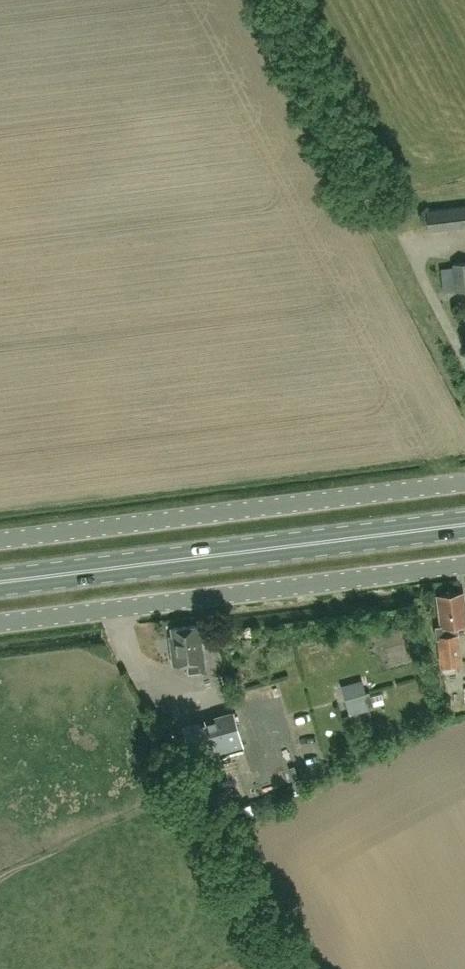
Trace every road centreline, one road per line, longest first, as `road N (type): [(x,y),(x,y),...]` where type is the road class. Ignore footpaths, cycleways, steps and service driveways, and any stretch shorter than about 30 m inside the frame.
road 1 (unclassified): [(0,539),(464,482)]
road 2 (unclassified): [(464,565),(0,622)]
road 3 (primary): [(464,524),(0,581)]

